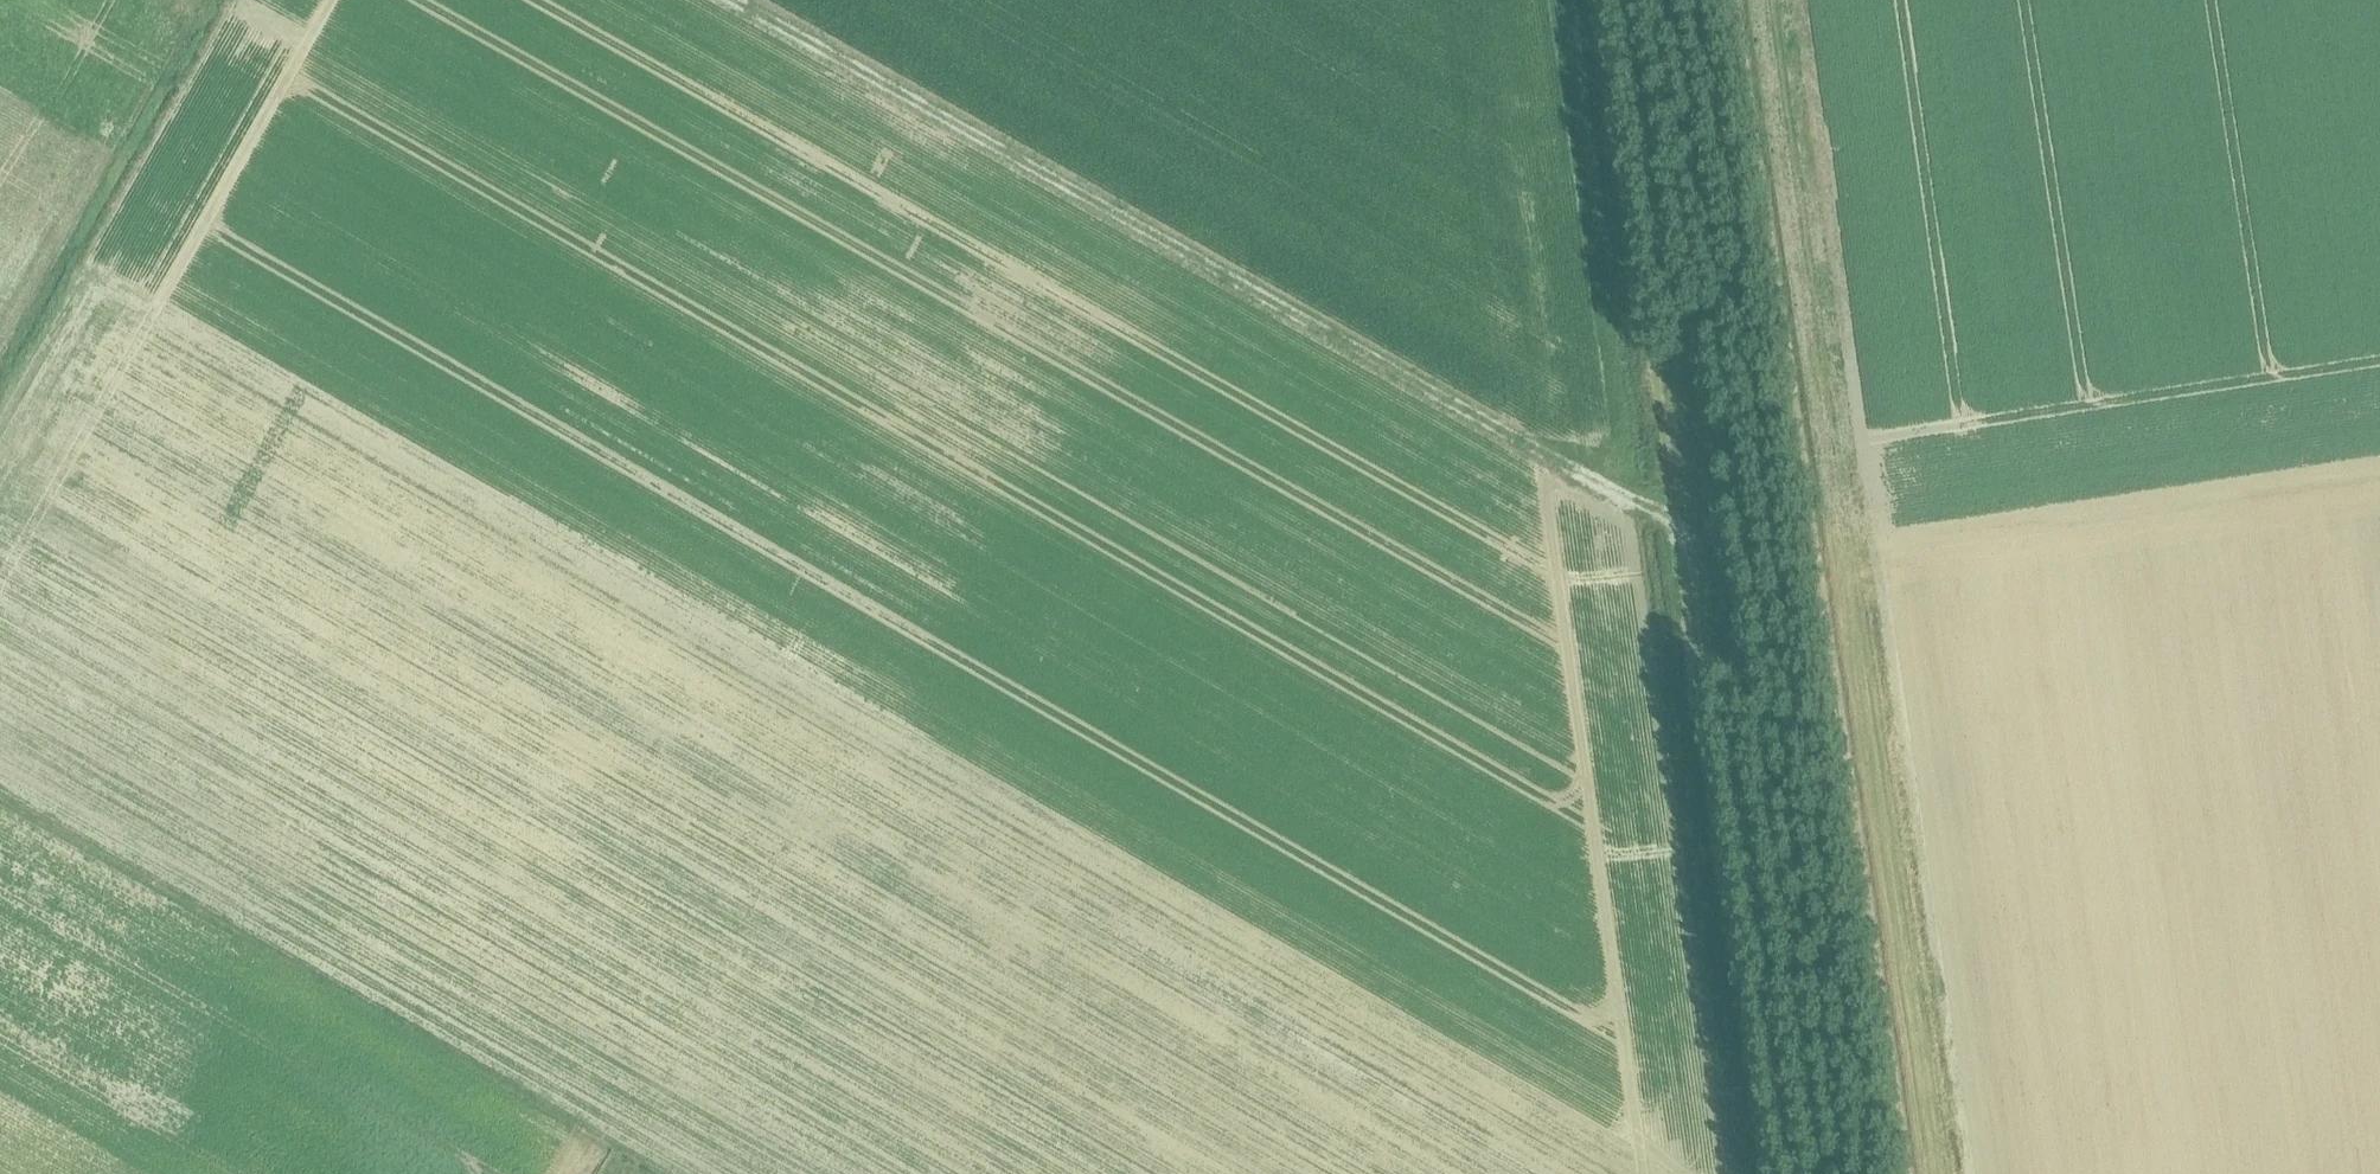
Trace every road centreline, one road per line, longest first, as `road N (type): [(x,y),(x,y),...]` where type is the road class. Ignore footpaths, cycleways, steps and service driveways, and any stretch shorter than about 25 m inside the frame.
road 1 (track): [(1665,536),(1649,518),(723,0)]
road 2 (track): [(1759,1173),(1665,536)]
road 3 (track): [(1665,536),(1690,442),(1629,0)]

